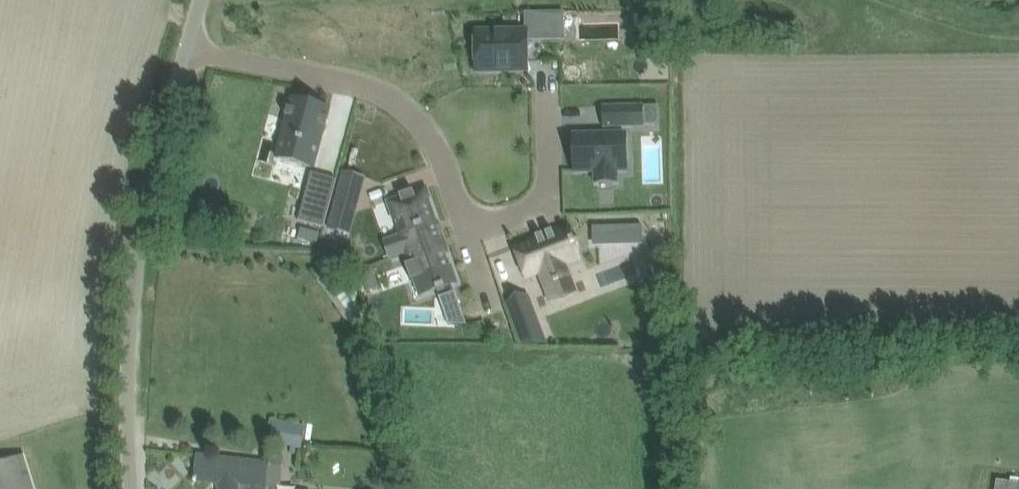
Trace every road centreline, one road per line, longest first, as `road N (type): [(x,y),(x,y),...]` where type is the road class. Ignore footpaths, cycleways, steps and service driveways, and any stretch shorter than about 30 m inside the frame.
road 1 (unclassified): [(134,488),(125,374),(130,271),(188,49)]
road 2 (residential): [(188,49),(369,86),(406,107),(444,154),(467,224)]
road 3 (residential): [(467,224),(544,200),(541,91)]

